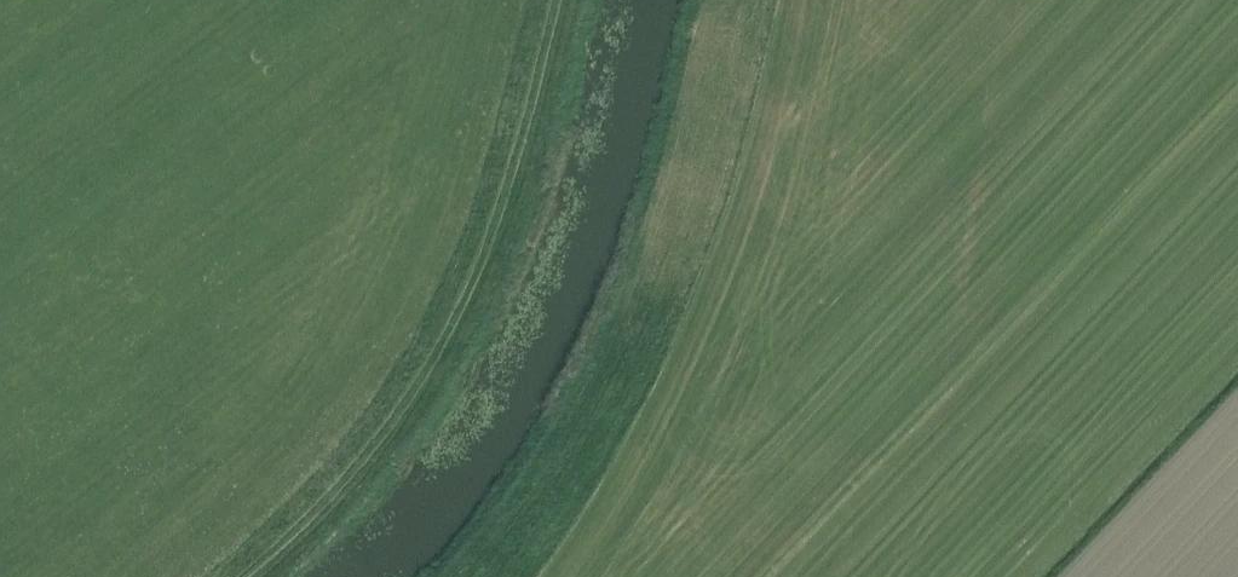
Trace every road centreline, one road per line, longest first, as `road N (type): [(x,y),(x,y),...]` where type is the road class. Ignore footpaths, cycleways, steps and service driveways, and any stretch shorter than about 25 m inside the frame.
road 1 (track): [(549,0),(448,357),(253,576)]

